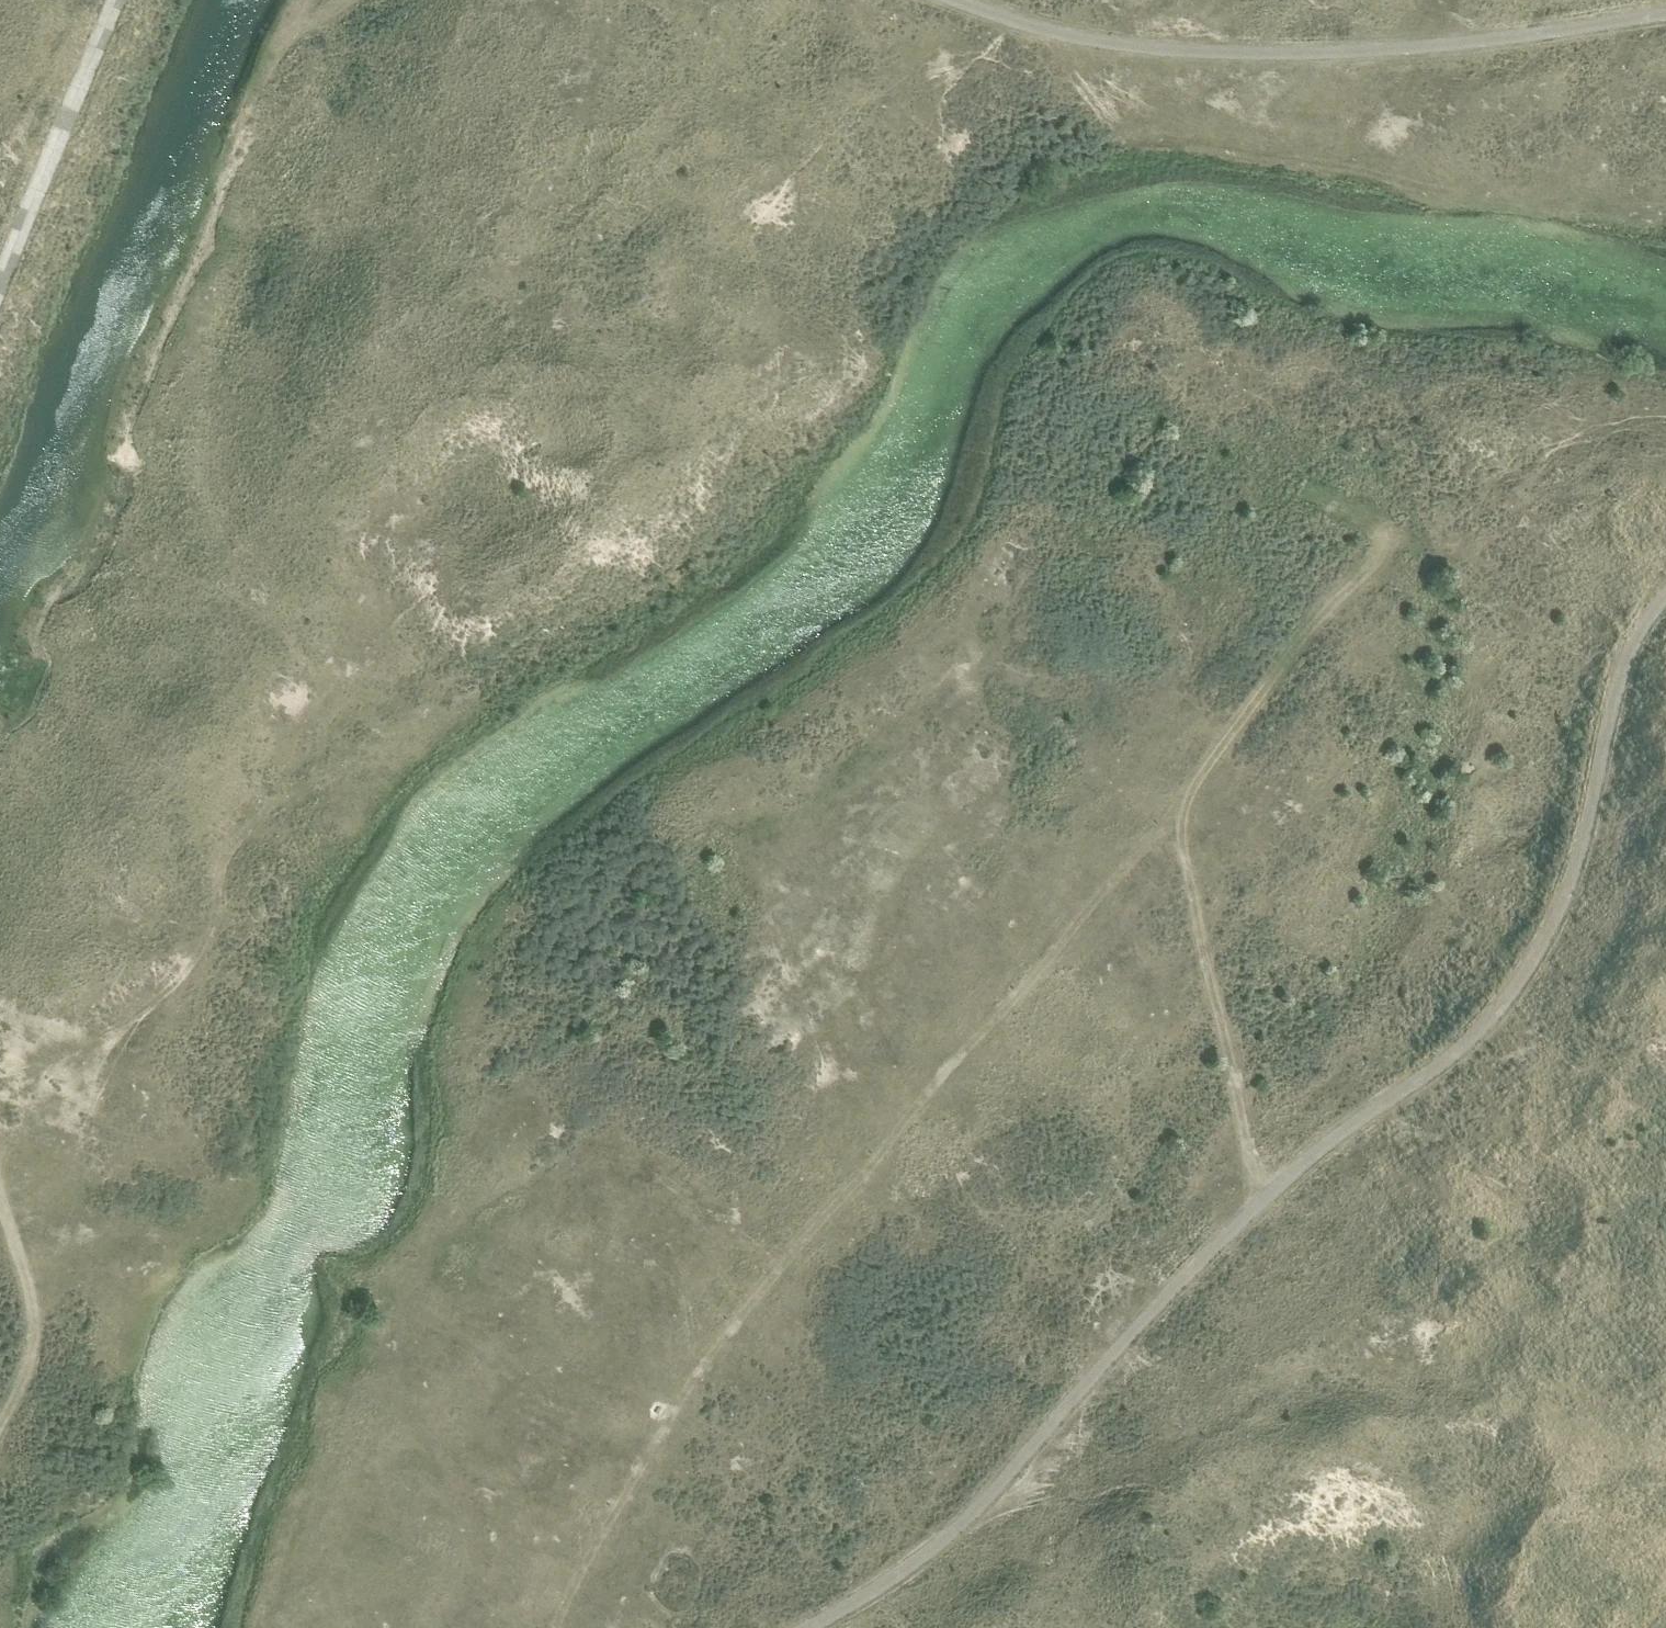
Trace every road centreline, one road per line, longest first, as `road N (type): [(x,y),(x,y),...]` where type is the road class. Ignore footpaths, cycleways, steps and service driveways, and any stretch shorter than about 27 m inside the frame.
road 1 (track): [(0,287),(119,0)]
road 2 (track): [(0,1418),(33,1360),(31,1281),(0,1186)]

